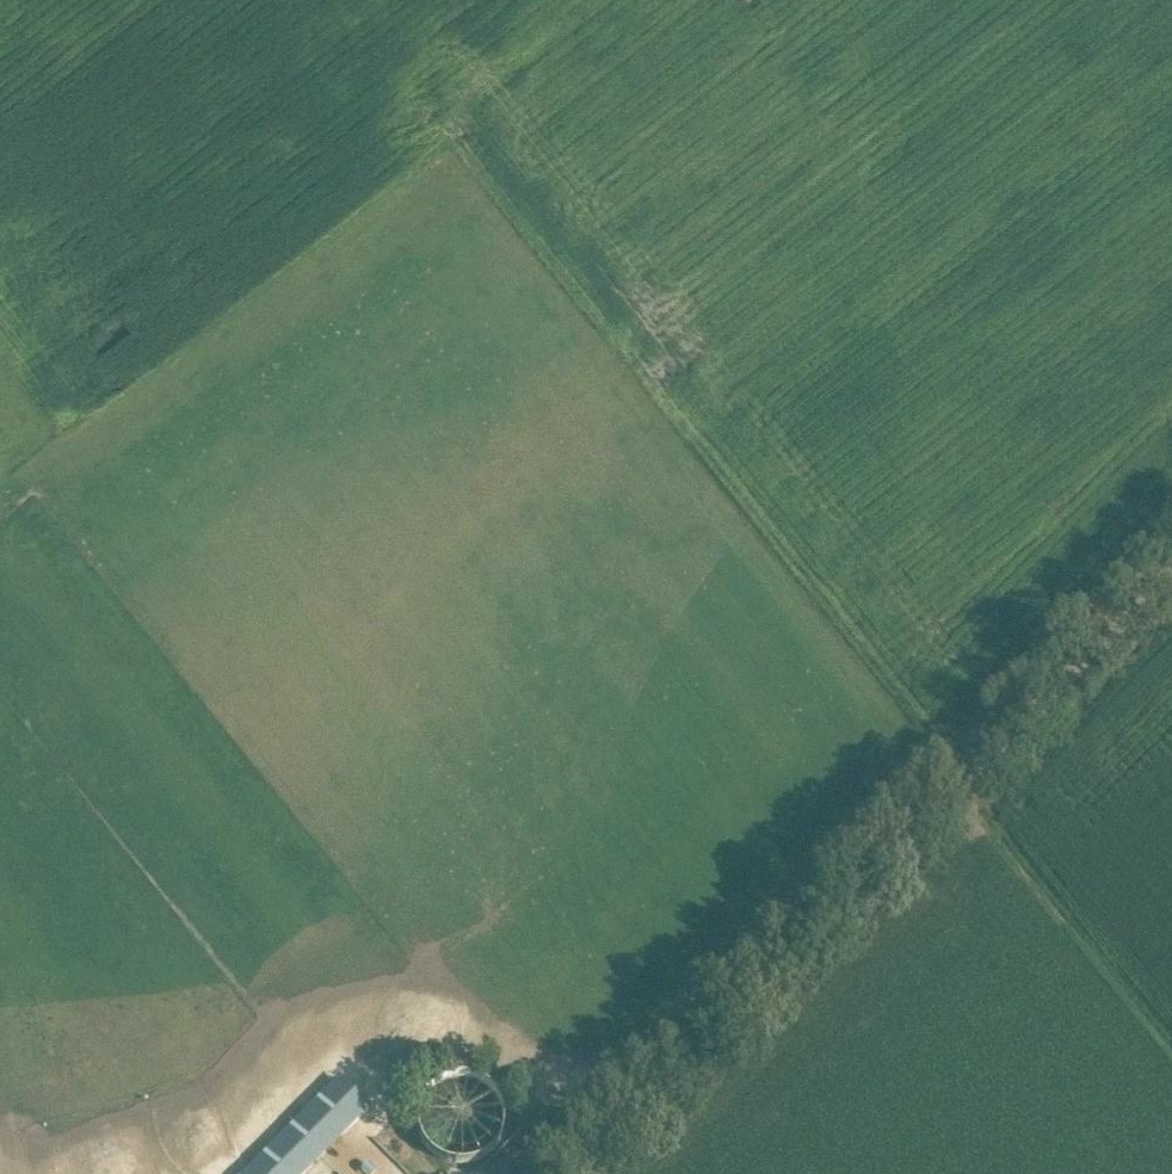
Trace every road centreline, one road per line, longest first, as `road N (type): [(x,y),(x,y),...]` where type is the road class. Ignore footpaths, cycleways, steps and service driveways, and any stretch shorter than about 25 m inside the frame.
road 1 (track): [(1171,574),(577,1173)]

